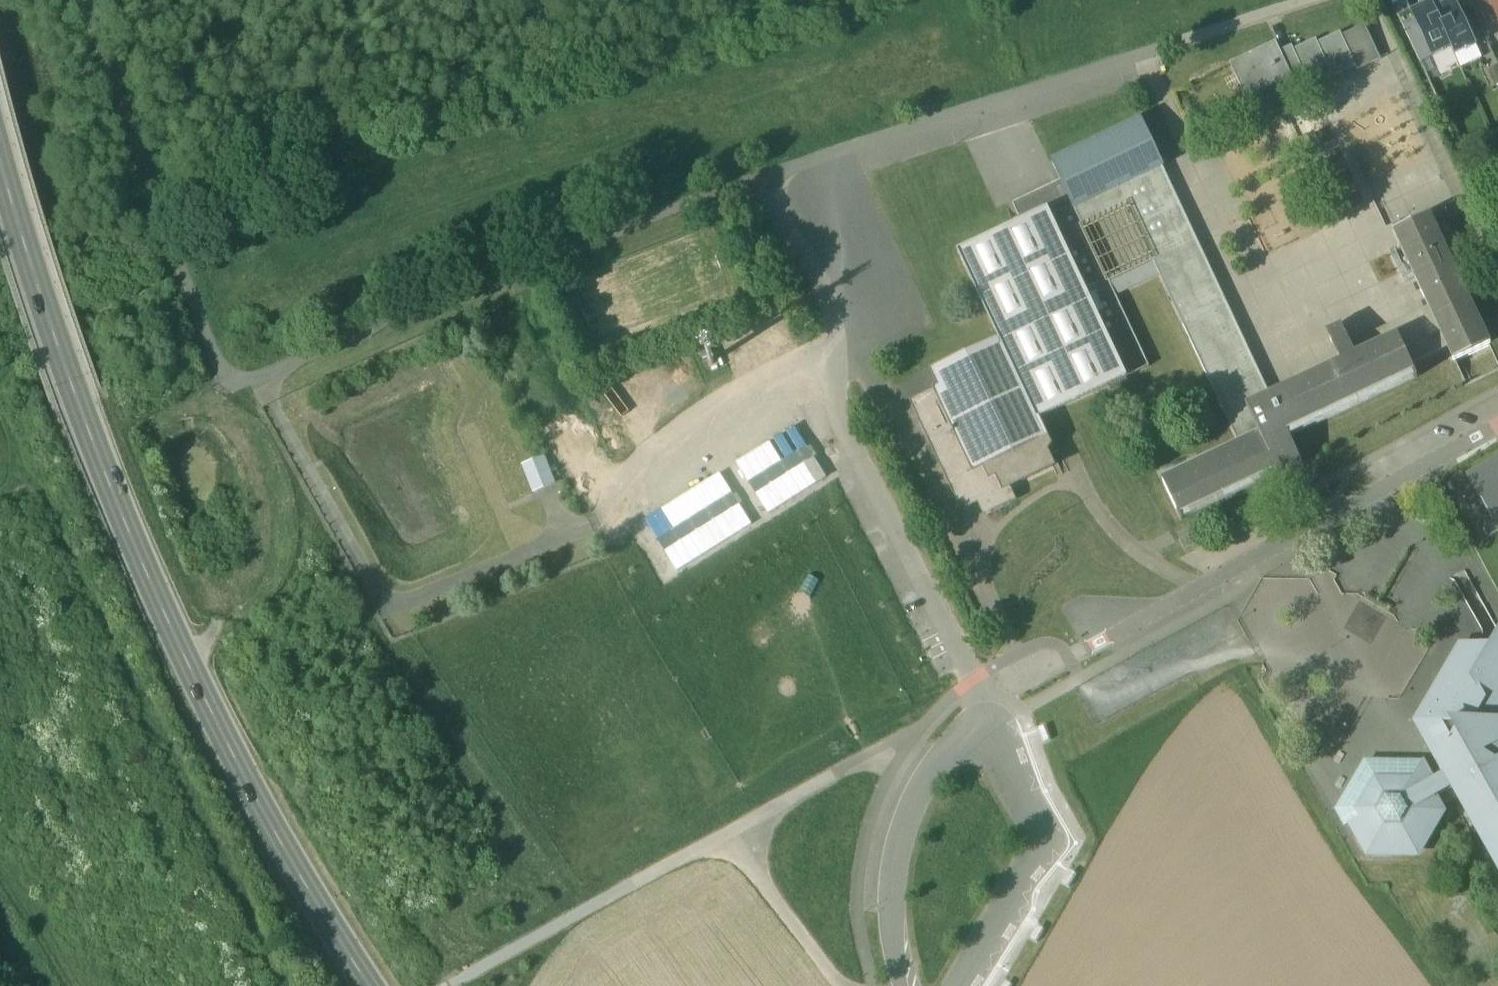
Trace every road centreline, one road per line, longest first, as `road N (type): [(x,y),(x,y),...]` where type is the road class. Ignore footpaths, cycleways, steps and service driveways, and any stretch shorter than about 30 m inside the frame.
road 1 (track): [(77,0),(219,363),(244,381),(759,179)]
road 2 (primary): [(373,985),(249,782),(144,570),(71,391),(0,174)]
road 3 (track): [(759,179),(834,299),(838,419),(972,681),(982,731)]
road 4 (track): [(446,985),(887,745),(910,745),(933,763)]
road 5 (track): [(263,377),(390,601),(426,597),(594,527)]
road 6 (residential): [(1113,631),(1497,421)]
road 7 (unclassified): [(962,985),(1043,832),(994,737),(968,733),(933,763)]
road 8 (track): [(838,350),(784,364),(649,448),(622,472),(594,527)]
road 9 (unclassified): [(933,763),(909,806),(892,878),(905,985)]
road 10 (track): [(854,985),(835,976),(730,833)]
road 11 (track): [(67,985),(0,878)]

